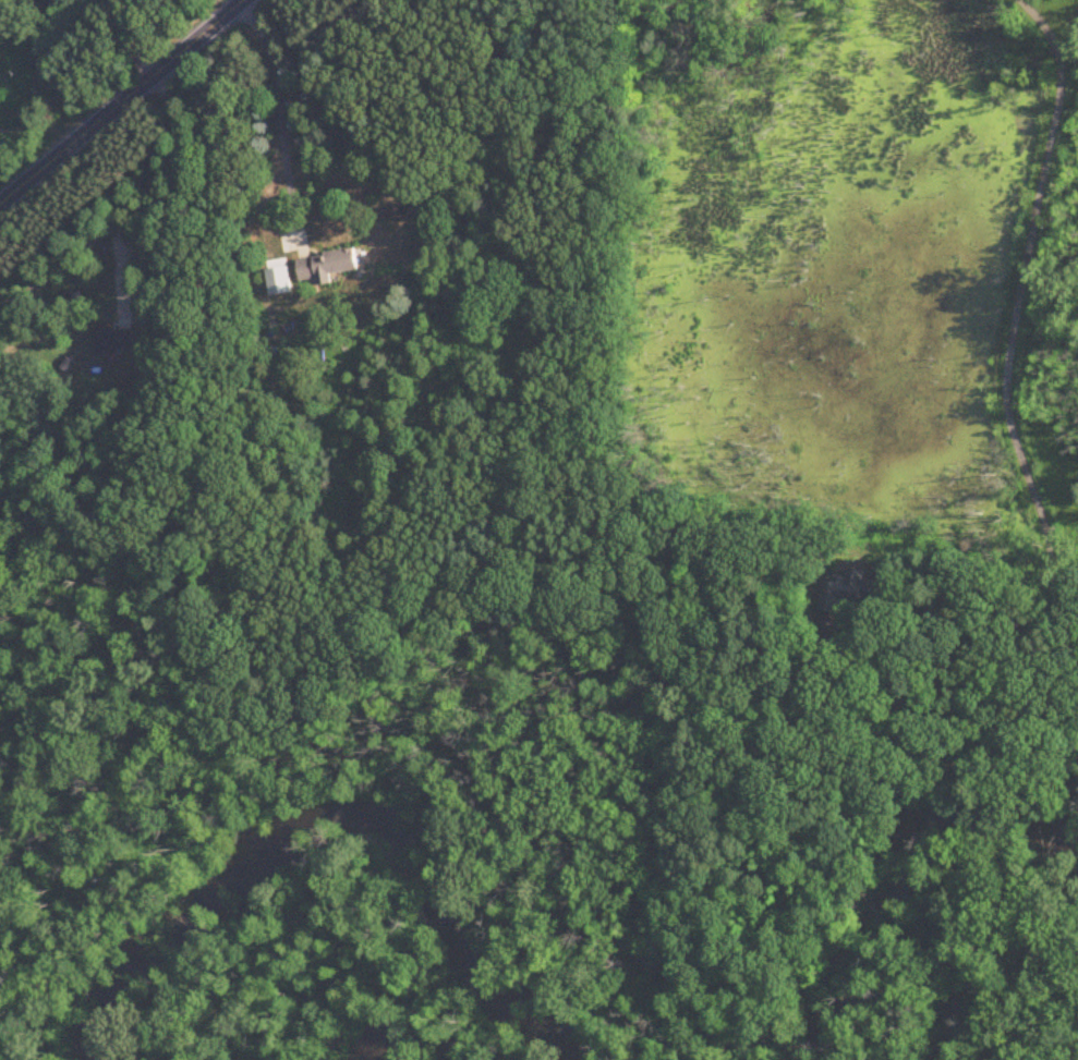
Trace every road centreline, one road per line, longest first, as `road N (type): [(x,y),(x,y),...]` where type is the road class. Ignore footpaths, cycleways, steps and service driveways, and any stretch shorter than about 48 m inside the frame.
road 1 (residential): [(155,75),(178,110),(185,149),(174,171),(0,314)]
road 2 (tertiary): [(0,205),(246,0)]

